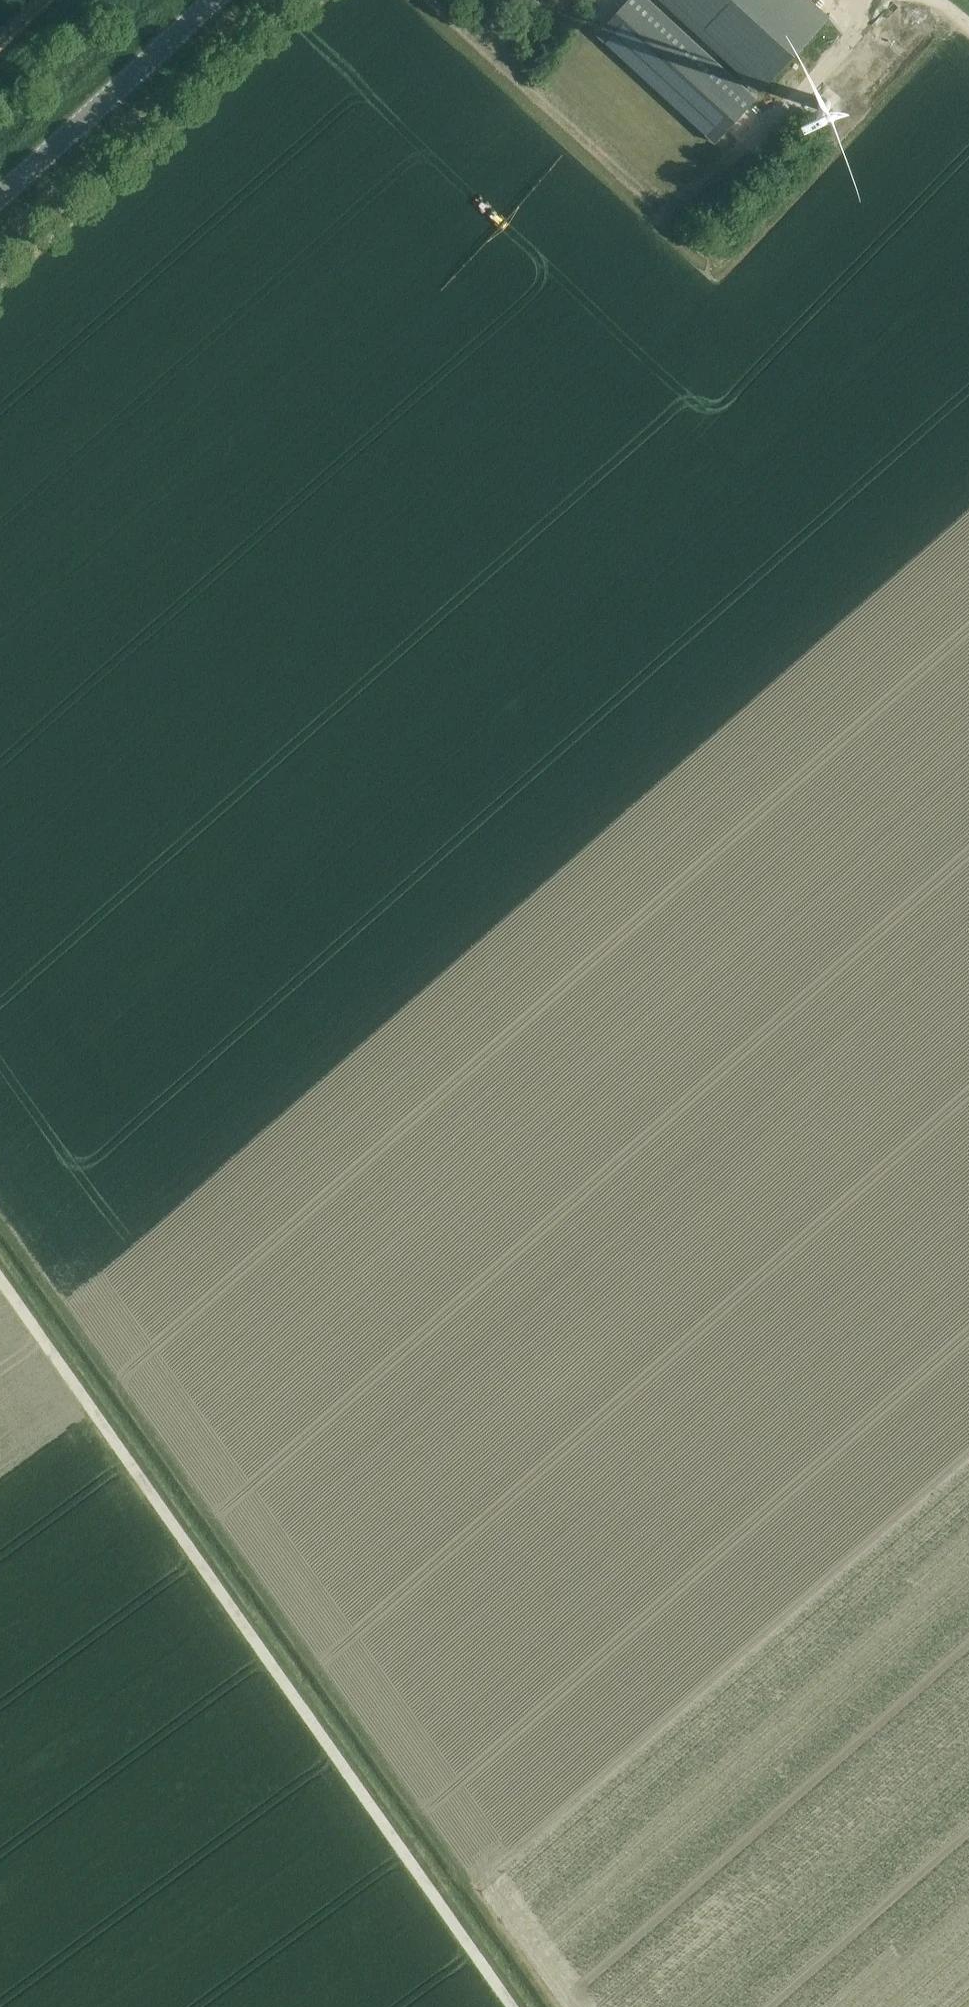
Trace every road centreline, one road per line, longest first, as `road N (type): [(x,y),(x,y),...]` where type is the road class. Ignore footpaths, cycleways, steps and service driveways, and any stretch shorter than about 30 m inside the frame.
road 1 (unclassified): [(0,199),(215,0)]

